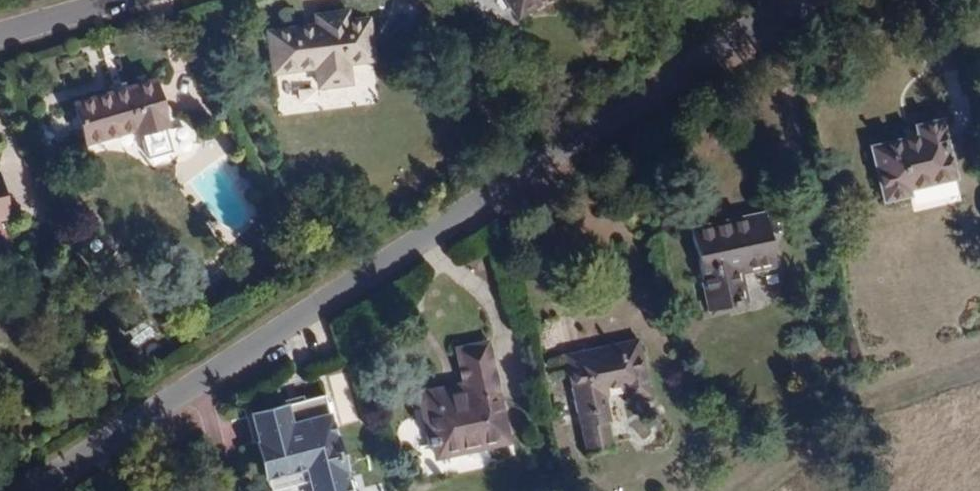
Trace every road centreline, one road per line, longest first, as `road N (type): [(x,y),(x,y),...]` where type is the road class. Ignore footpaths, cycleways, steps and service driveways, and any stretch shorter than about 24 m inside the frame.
road 1 (residential): [(800,0),(40,490)]
road 2 (residential): [(0,42),(142,0)]

